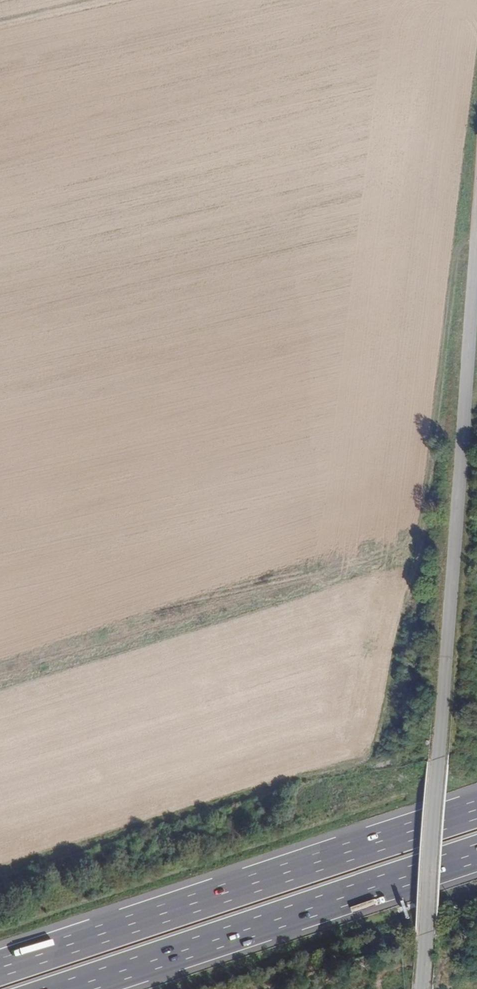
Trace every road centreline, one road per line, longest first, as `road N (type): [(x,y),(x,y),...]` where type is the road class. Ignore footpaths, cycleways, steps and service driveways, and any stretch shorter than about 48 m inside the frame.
road 1 (track): [(0,868),(373,758),(385,746),(415,584),(476,34)]
road 2 (tertiary): [(476,226),(422,988)]
road 3 (motorway): [(476,809),(0,967)]
road 4 (motorway): [(68,988),(476,854)]

